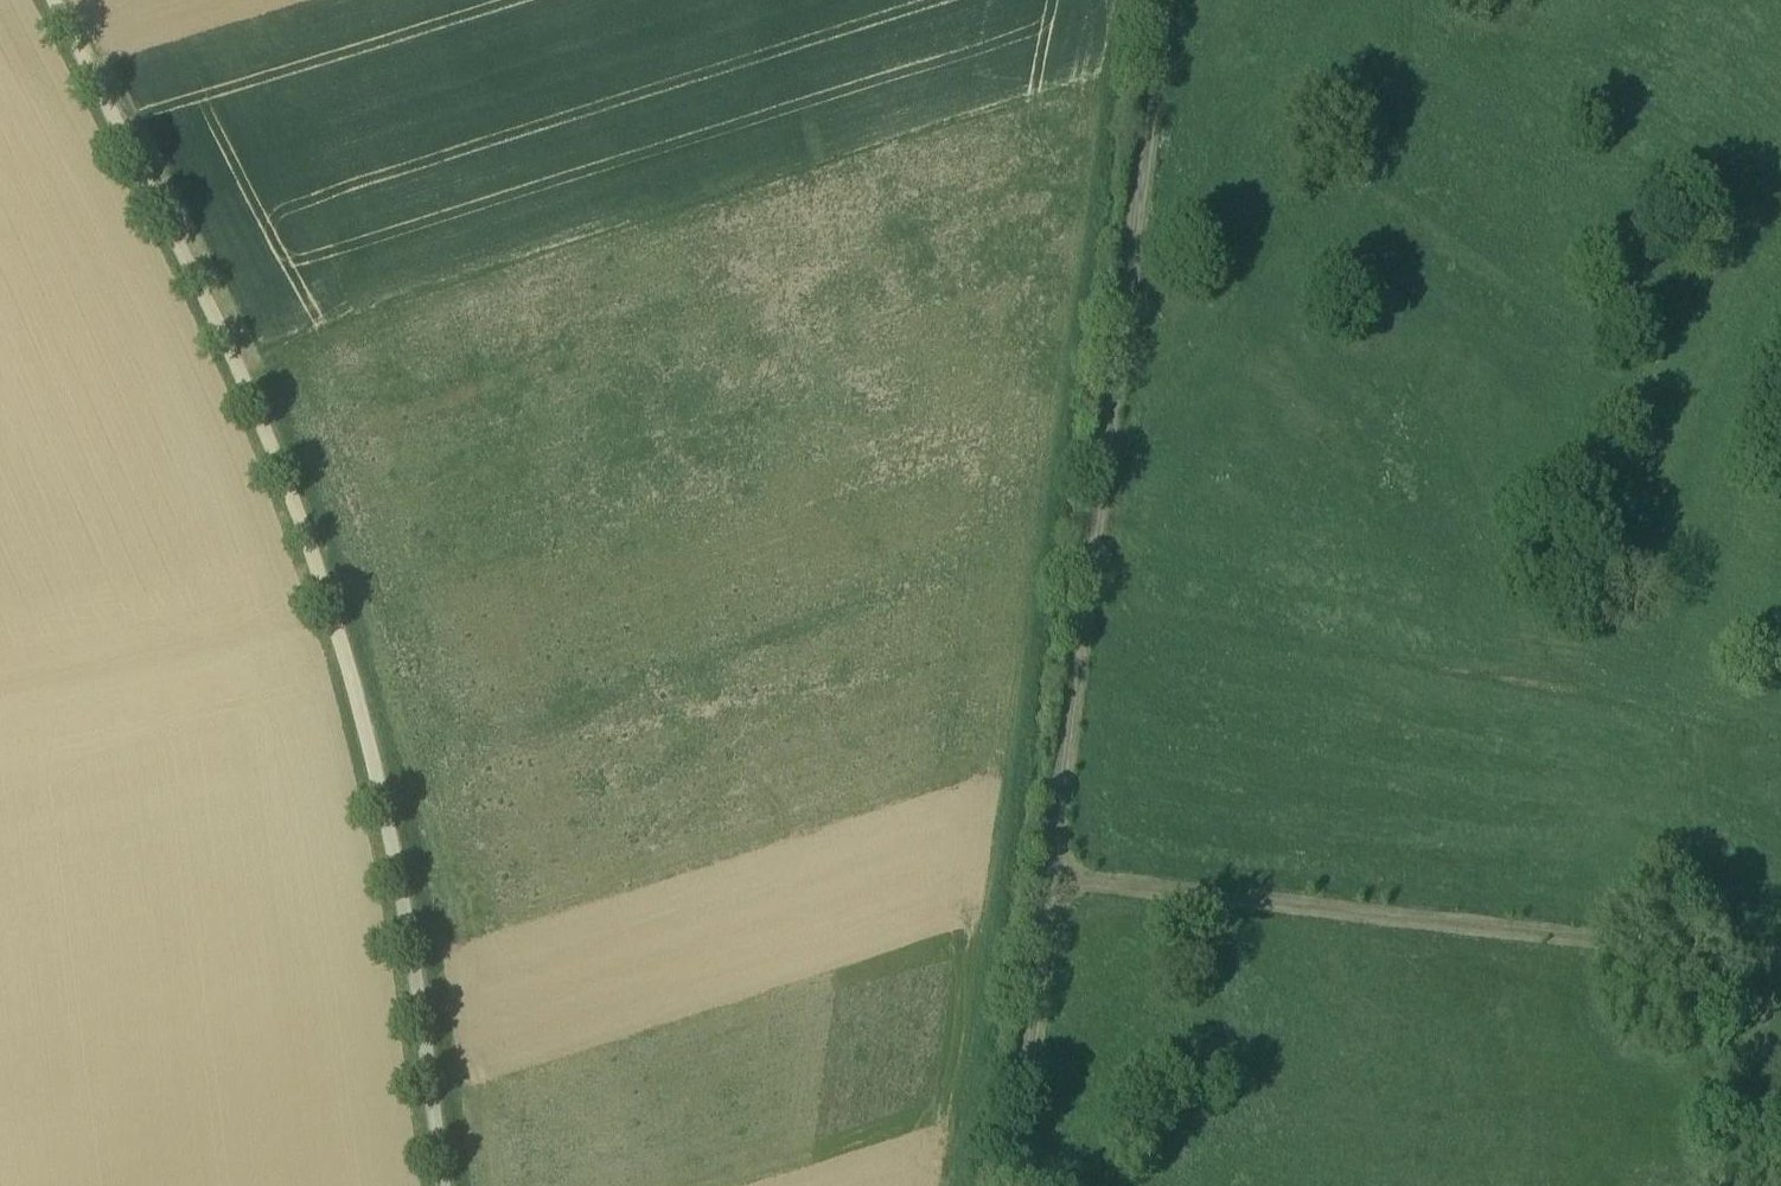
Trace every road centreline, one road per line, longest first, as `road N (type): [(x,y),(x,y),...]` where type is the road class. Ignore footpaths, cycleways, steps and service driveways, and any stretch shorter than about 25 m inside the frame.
road 1 (unclassified): [(444,1185),(403,894),(341,636),(261,418),(56,0)]
road 2 (track): [(1168,0),(1047,874),(1017,1185)]
road 3 (track): [(1780,959),(1047,874)]

